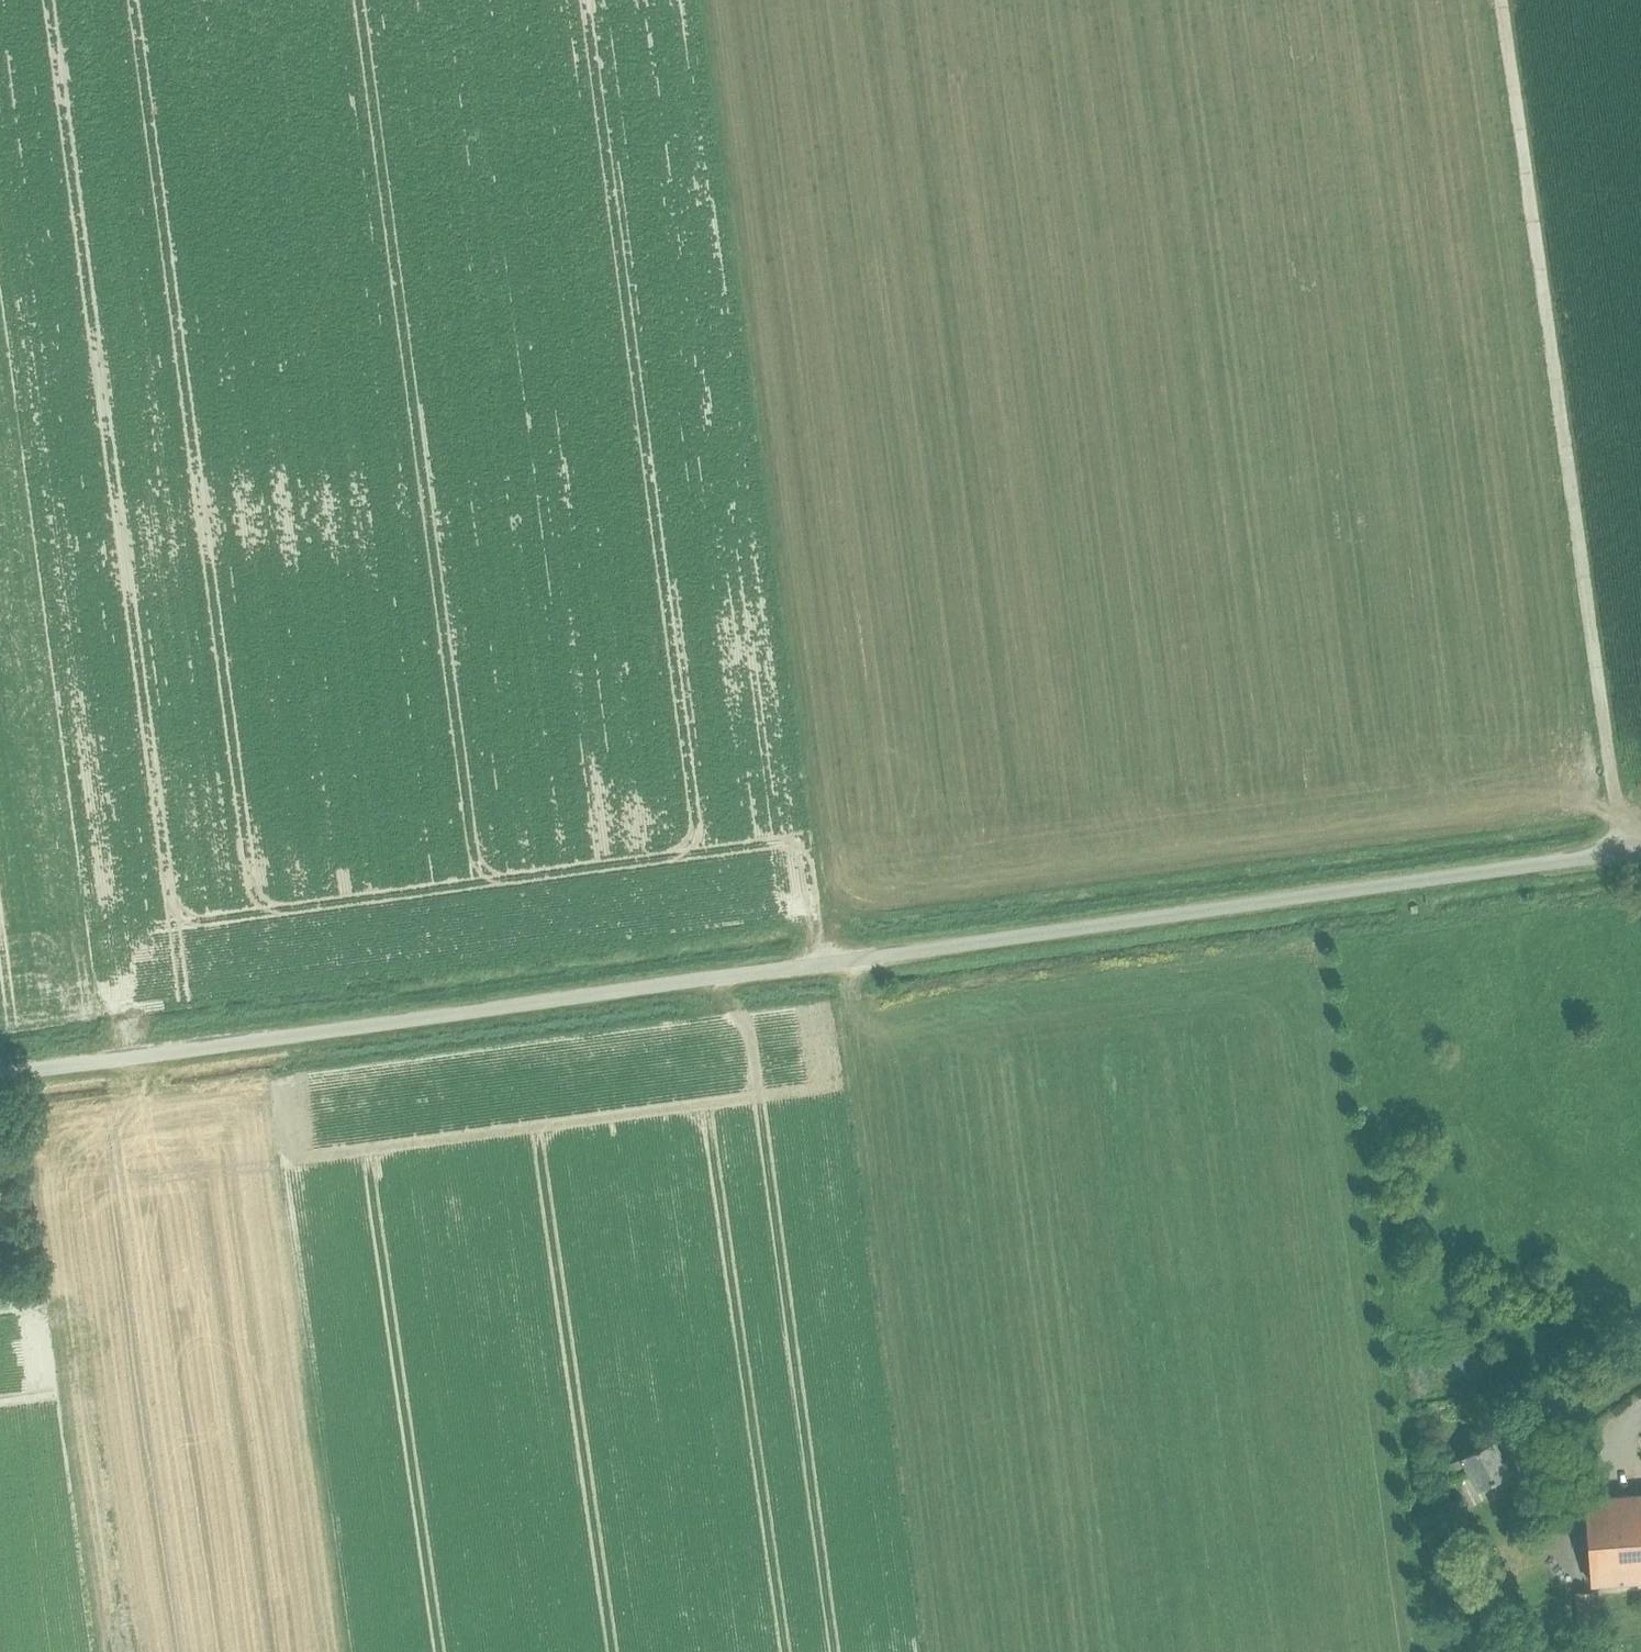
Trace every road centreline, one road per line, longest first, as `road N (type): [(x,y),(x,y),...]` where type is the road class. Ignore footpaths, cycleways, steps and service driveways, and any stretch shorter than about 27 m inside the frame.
road 1 (unclassified): [(0,1076),(1640,851)]
road 2 (track): [(1499,0),(1624,853)]

